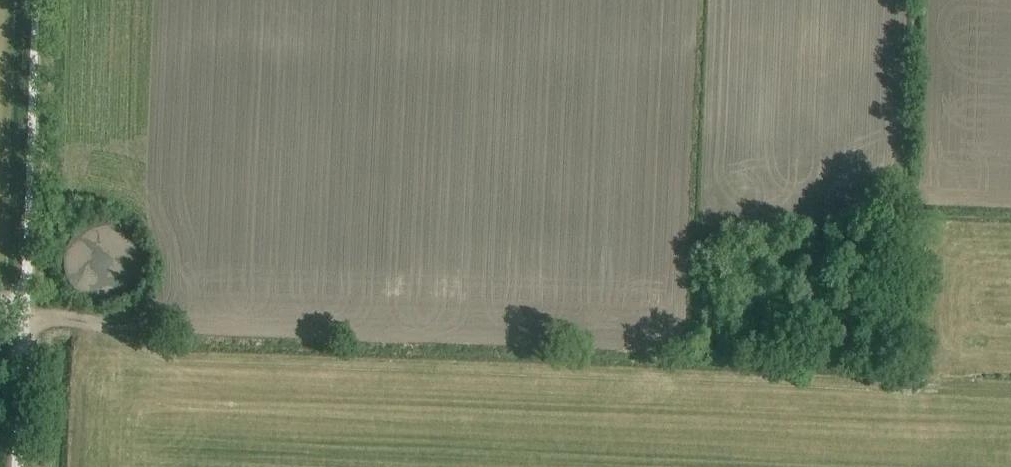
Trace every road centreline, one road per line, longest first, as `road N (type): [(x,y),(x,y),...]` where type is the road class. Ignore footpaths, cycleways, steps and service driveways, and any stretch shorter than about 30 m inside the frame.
road 1 (unclassified): [(0,307),(24,306),(20,466)]

